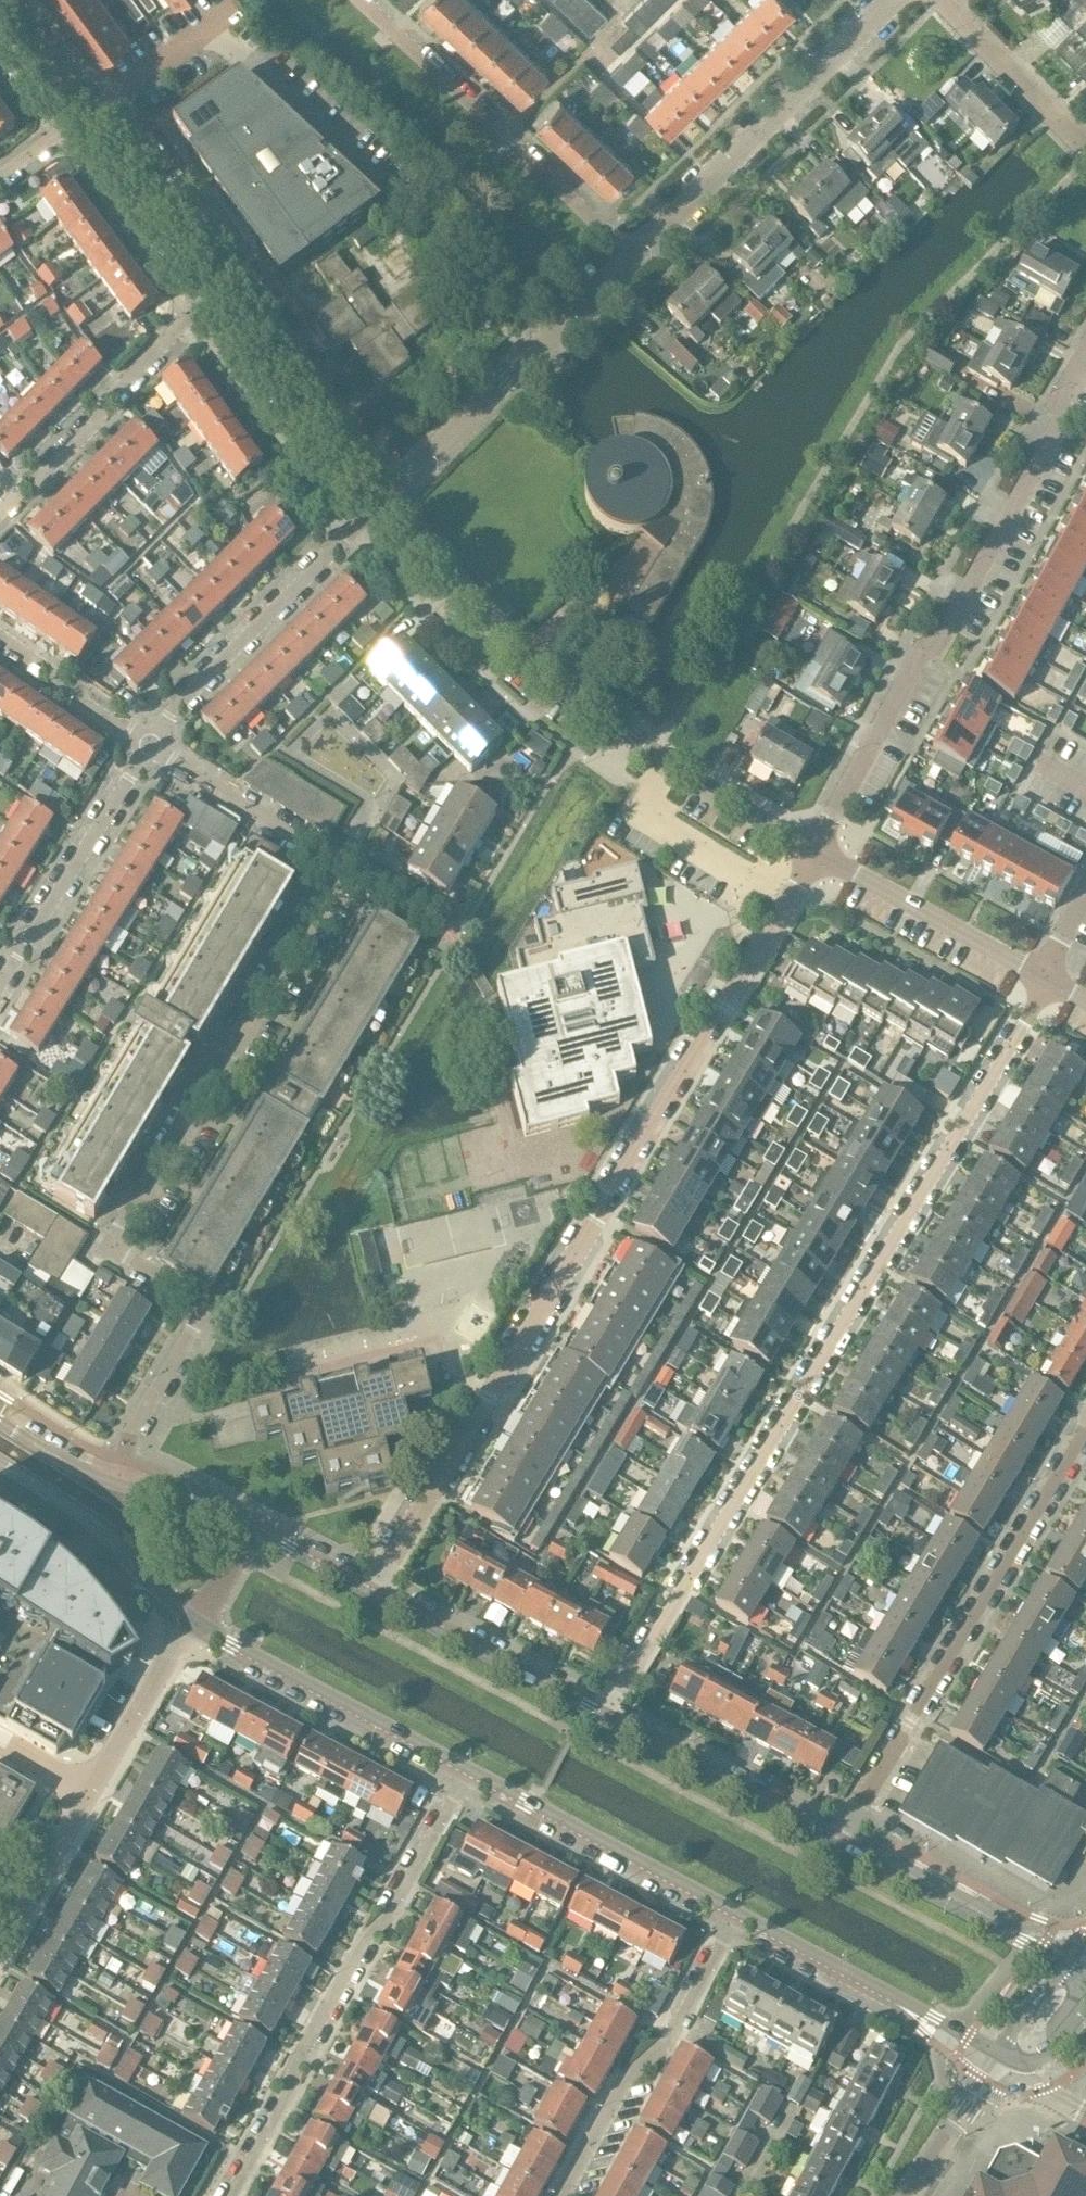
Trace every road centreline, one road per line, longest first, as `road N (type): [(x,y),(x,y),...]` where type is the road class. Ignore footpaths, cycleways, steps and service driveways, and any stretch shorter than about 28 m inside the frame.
road 1 (residential): [(107,1487),(129,1434),(202,1314),(109,1246),(343,864),(150,743)]
road 2 (residential): [(1042,975),(607,1720)]
road 3 (residential): [(810,848),(377,1593)]
road 4 (residential): [(810,848),(1085,334)]
road 5 (residential): [(810,848),(653,756),(527,664),(387,512)]
road 6 (residential): [(837,1844),(1085,1427)]
road 7 (residential): [(228,2195),(297,2059),(465,1777)]
road 8 (residential): [(634,250),(364,0)]
road 9 (residential): [(634,250),(895,0)]
road 10 (residential): [(387,512),(634,250)]
road 11 (residential): [(556,2195),(620,2079),(667,2036),(735,1916)]
road 12 (residential): [(150,743),(170,713),(244,639),(387,512)]
road 13 (tertiary): [(194,1620),(465,1777)]
road 14 (tertiary): [(465,1777),(735,1916)]
road 15 (tertiary): [(735,1916),(997,2055)]
road 16 (residential): [(17,496),(224,288)]
road 17 (residential): [(0,983),(150,743)]
road 18 (residential): [(387,512),(224,288)]
road 19 (residential): [(1042,975),(810,848)]
road 20 (tertiary): [(607,1720),(377,1593)]
road 21 (tertiary): [(837,1844),(607,1720)]
road 22 (tertiary): [(1063,1965),(837,1844)]
road 23 (residential): [(224,288),(87,100)]
road 24 (residential): [(88,1794),(194,1620)]
road 25 (residential): [(1085,130),(946,0)]
road 26 (residential): [(150,743),(0,637)]
road 27 (tertiary): [(0,1466),(118,1549),(137,1577)]
road 28 (residential): [(0,1943),(88,1794)]
road 29 (residential): [(87,100),(219,10)]
road 30 (residential): [(0,1506),(105,1569),(137,1577)]
road 31 (tertiary): [(247,1533),(107,1487)]
road 32 (tertiary): [(377,1593),(247,1533)]
road 33 (residential): [(979,2081),(903,2195)]
road 34 (tertiary): [(107,1487),(0,1420)]
road 35 (residential): [(87,100),(15,0)]

